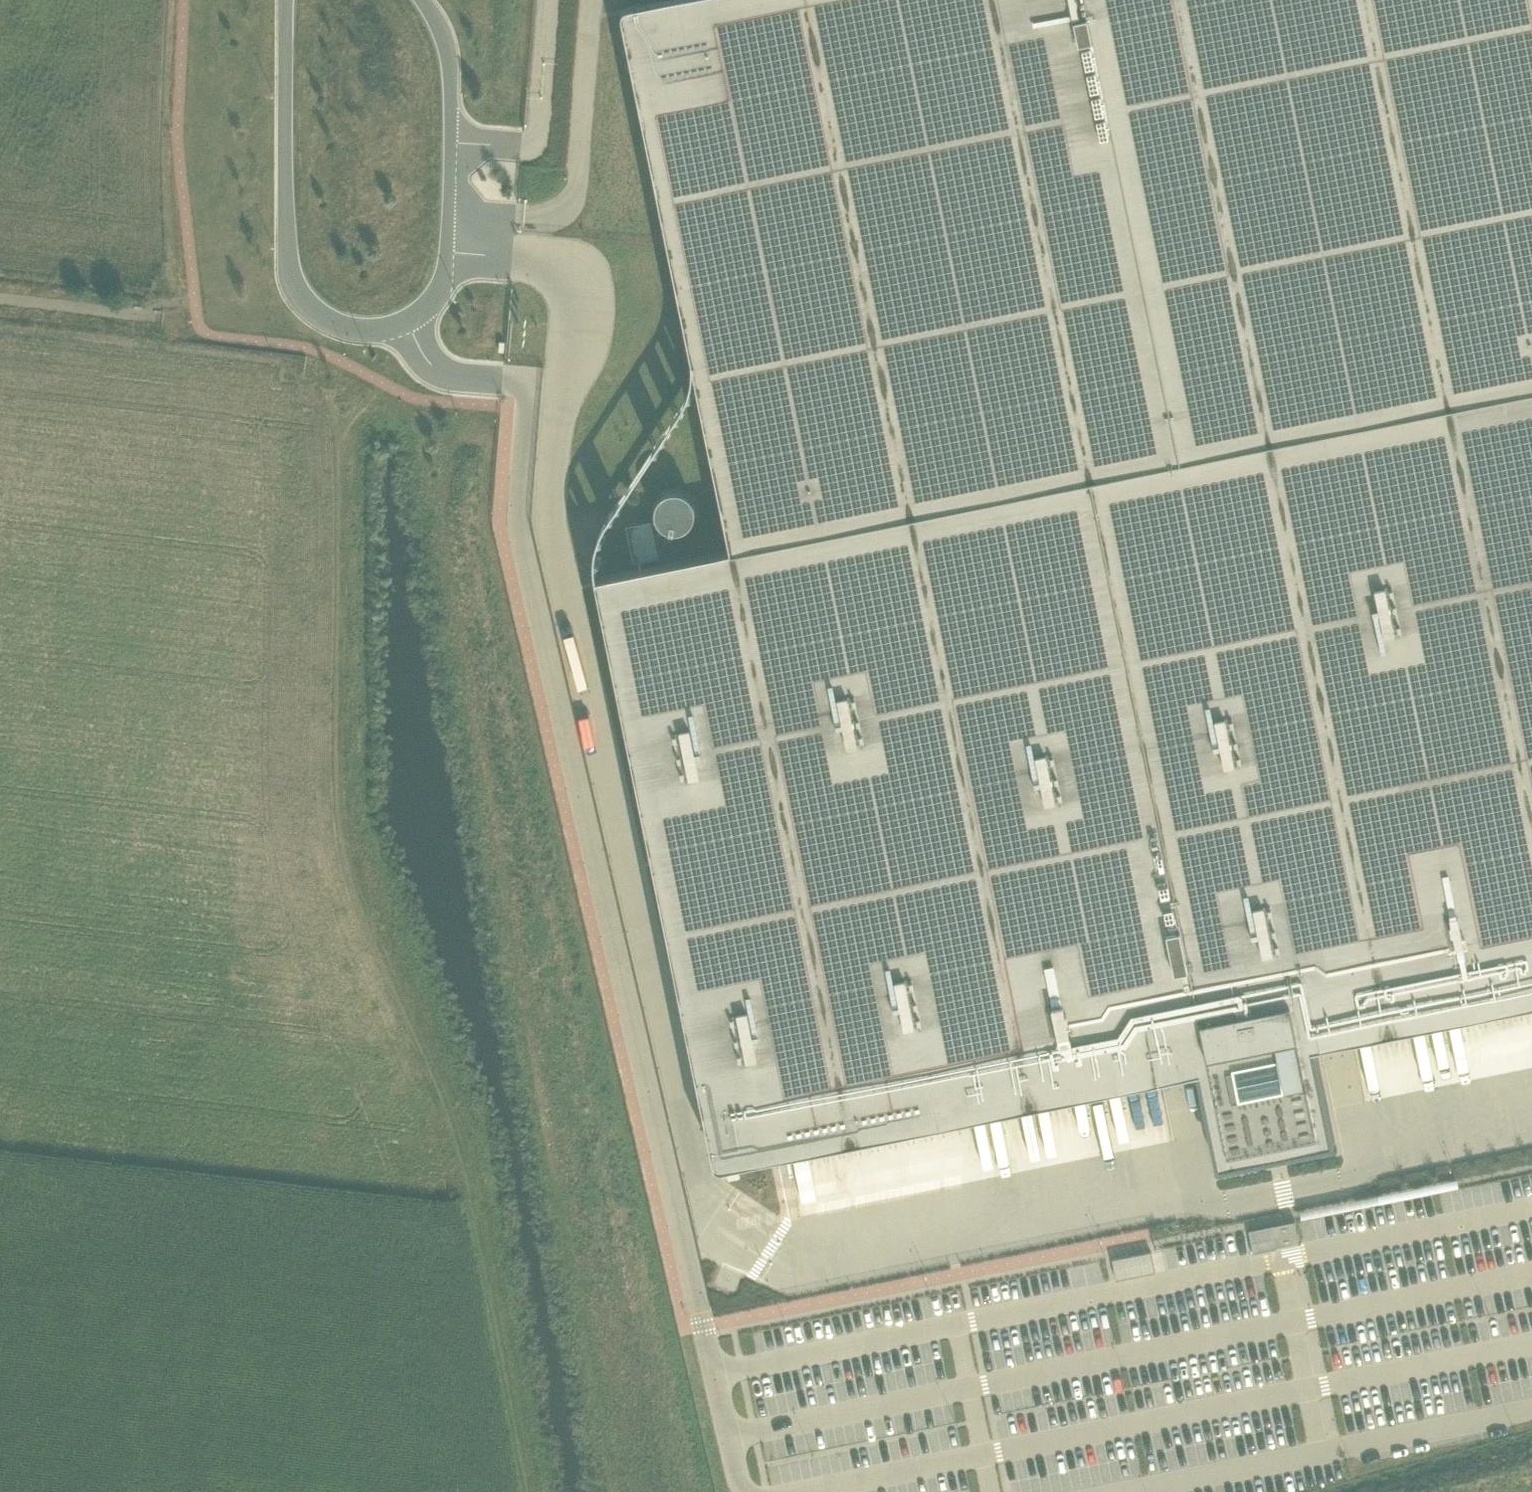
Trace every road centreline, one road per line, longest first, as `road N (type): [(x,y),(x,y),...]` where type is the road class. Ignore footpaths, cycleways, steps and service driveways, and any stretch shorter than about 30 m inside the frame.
road 1 (unclassified): [(284,0),(288,263),(310,304),(361,327),(407,321),(443,280),(448,56),(423,0)]
road 2 (unclassified): [(0,299),(145,315)]

